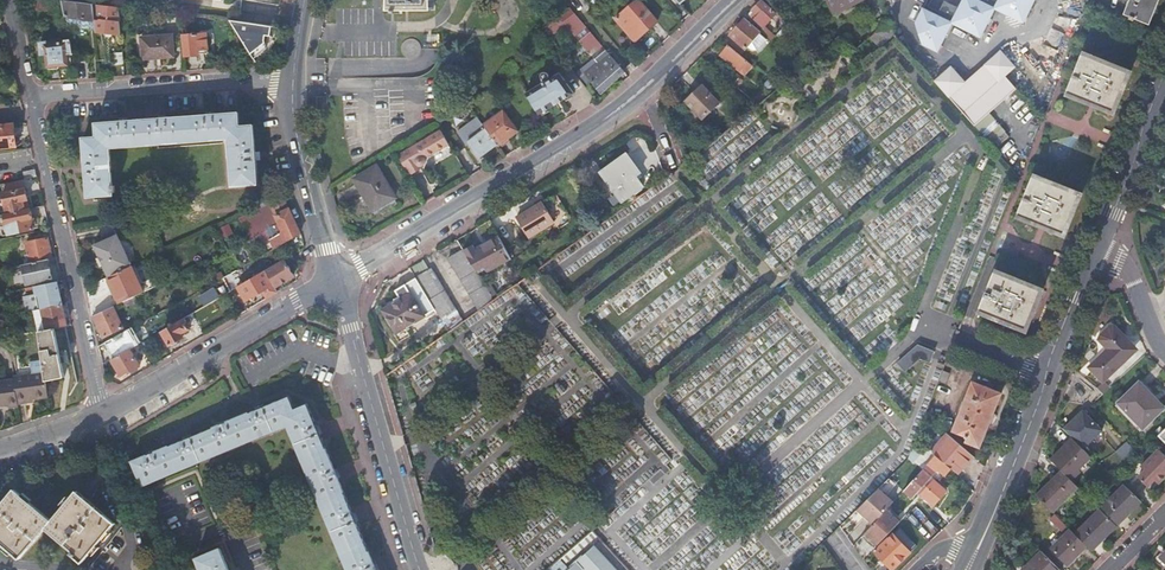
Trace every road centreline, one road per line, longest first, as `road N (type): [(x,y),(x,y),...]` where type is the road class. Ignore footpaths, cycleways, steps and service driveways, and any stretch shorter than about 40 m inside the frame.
road 1 (residential): [(99,418),(31,100),(287,82)]
road 2 (secondary): [(642,89),(615,116),(332,281)]
road 3 (secondary): [(1098,244),(972,560)]
road 4 (tertiary): [(332,281),(423,569)]
road 5 (tertiary): [(99,418),(332,281)]
road 6 (secondary): [(332,281),(283,106)]
road 7 (secondary): [(1164,82),(1098,244)]
road 8 (unclassified): [(1164,353),(1149,335),(1129,278),(1098,244)]
road 9 (secondary): [(735,0),(642,89)]

